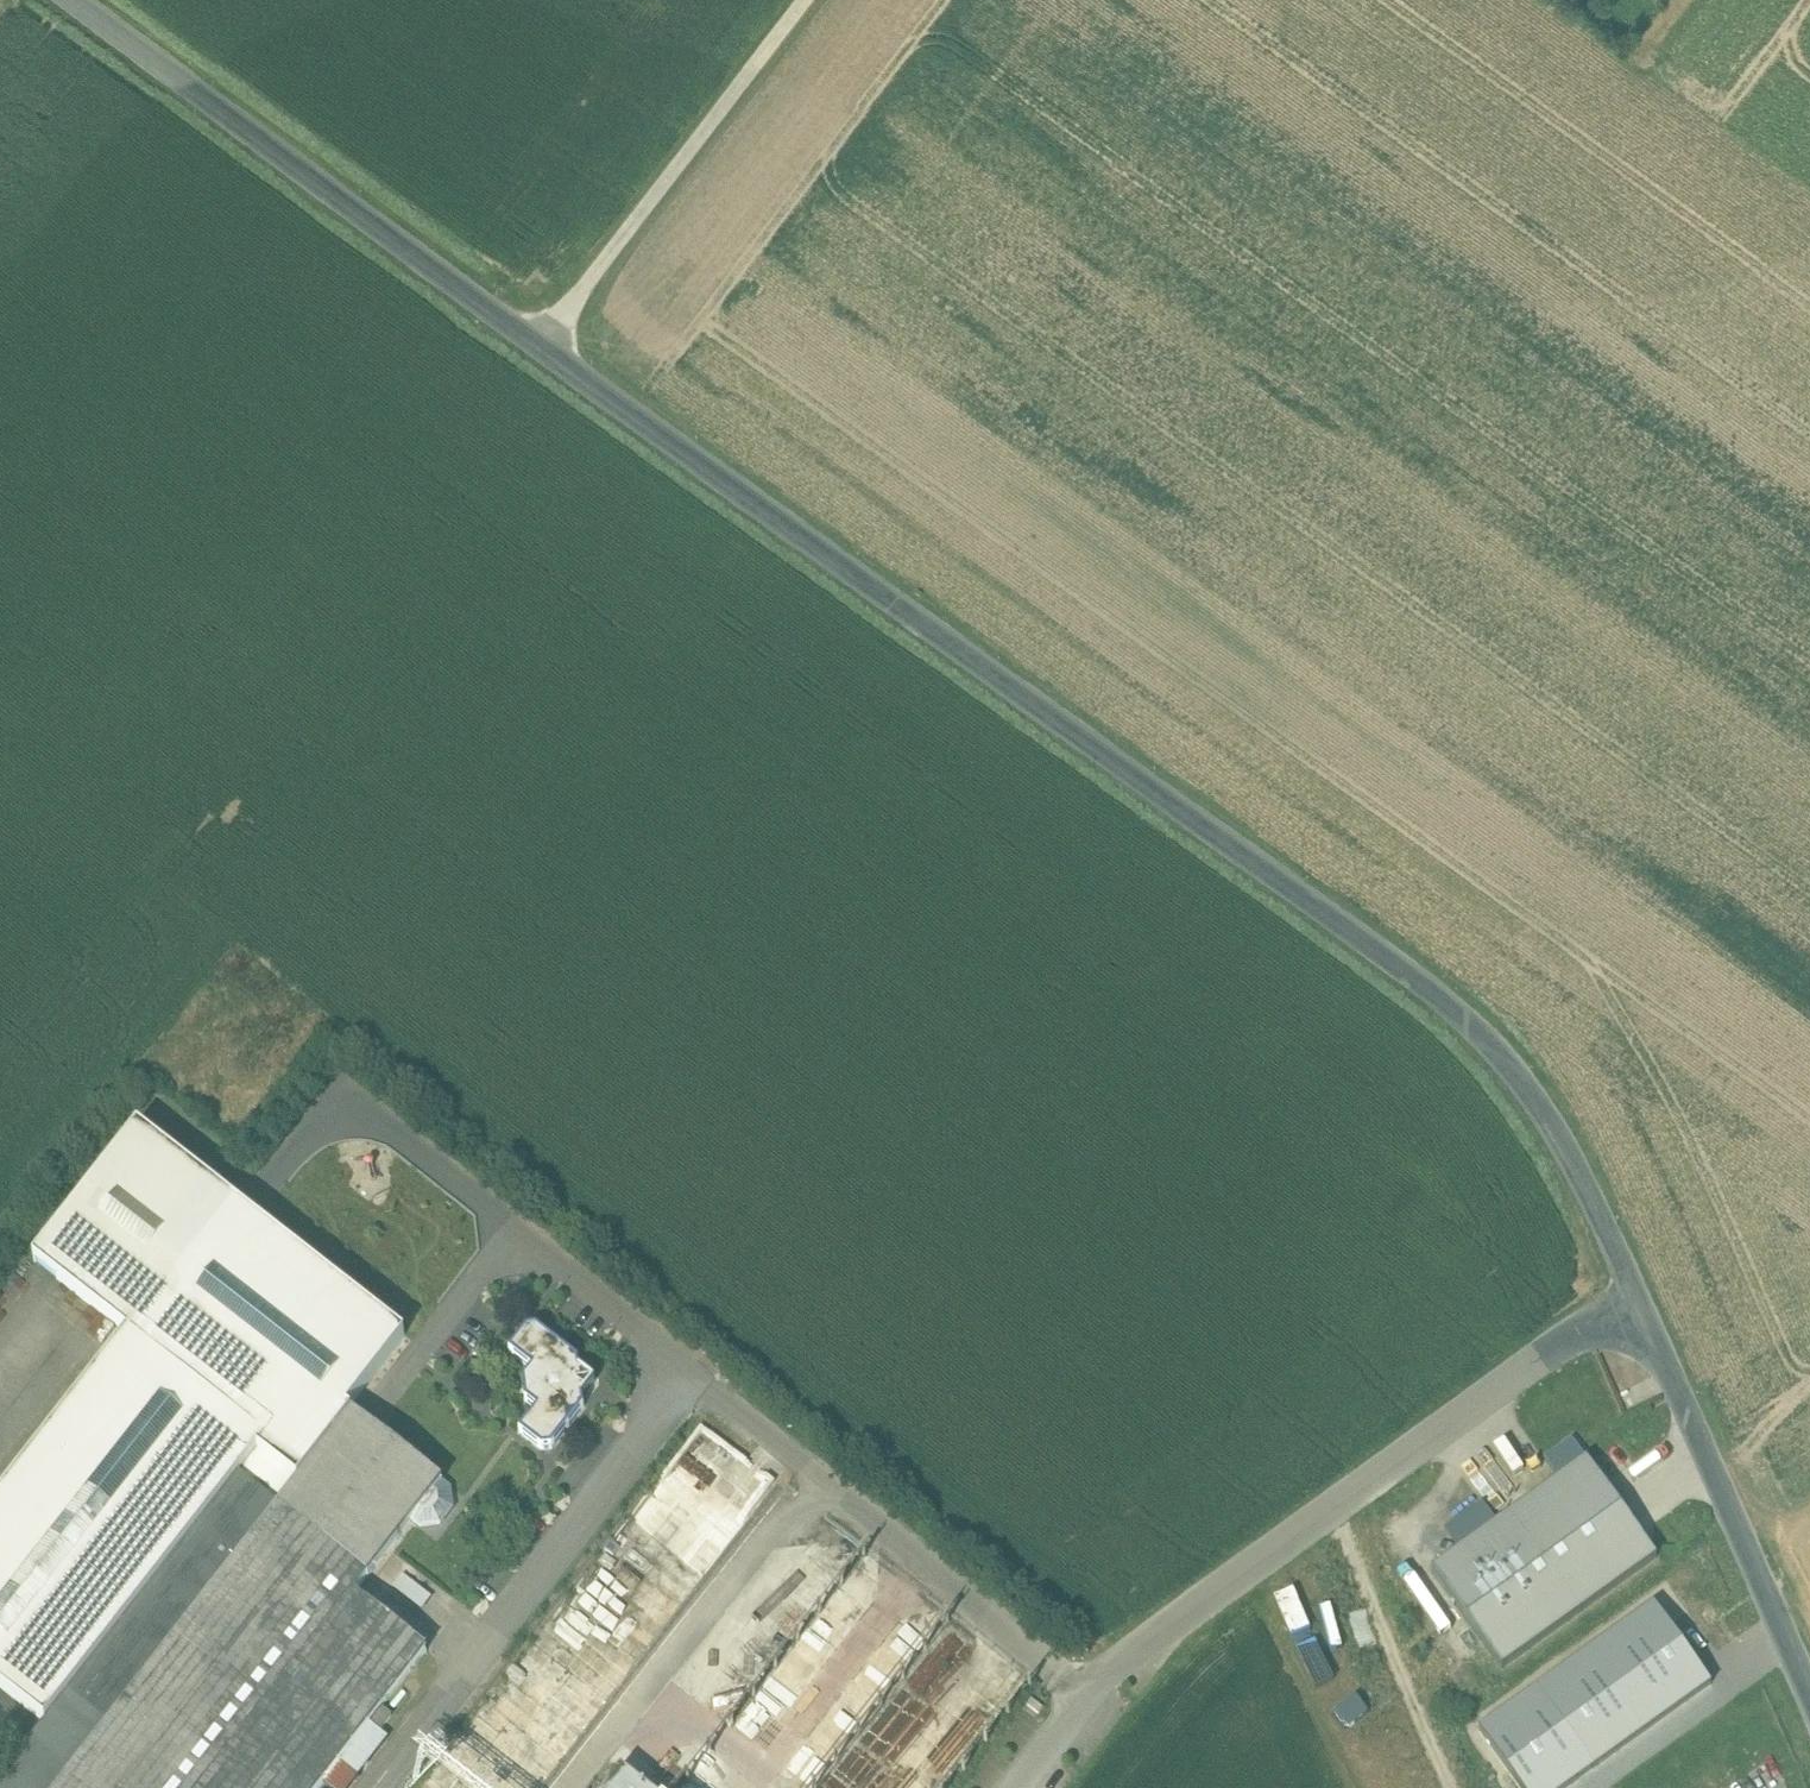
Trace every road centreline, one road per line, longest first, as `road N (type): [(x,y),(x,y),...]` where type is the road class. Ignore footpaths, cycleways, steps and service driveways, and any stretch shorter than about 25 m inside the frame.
road 1 (tertiary): [(78,0),(1433,995),(1504,1055),(1556,1123),(1643,1307)]
road 2 (unclassified): [(1087,1692),(392,1127)]
road 3 (unclassified): [(1087,1692),(1589,1324),(1643,1307)]
road 4 (tertiary): [(1643,1307),(1809,1691)]
road 5 (unclassified): [(1012,1787),(1087,1692)]

